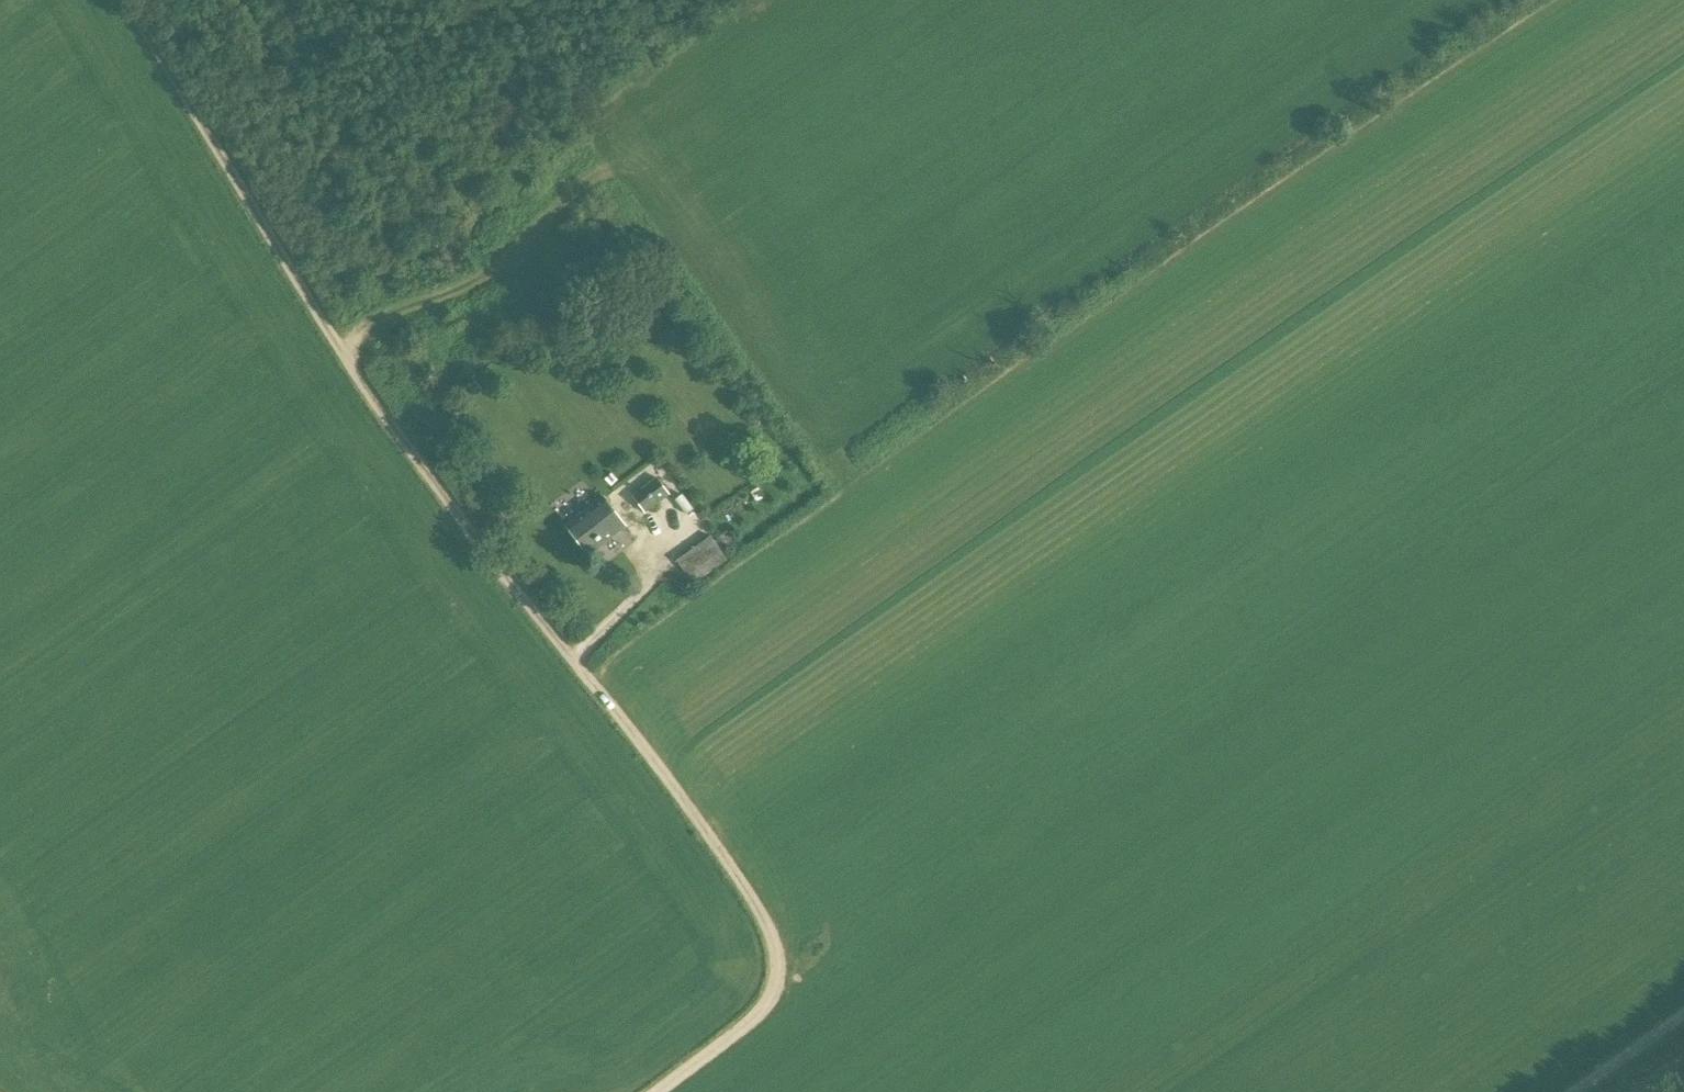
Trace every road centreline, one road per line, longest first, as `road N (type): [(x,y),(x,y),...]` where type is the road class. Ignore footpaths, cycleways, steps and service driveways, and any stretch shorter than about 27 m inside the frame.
road 1 (track): [(656,1091),(771,997),(776,968),(768,930),(575,655),(508,580),(339,345),(127,0)]
road 2 (track): [(604,166),(472,283),(339,345)]

